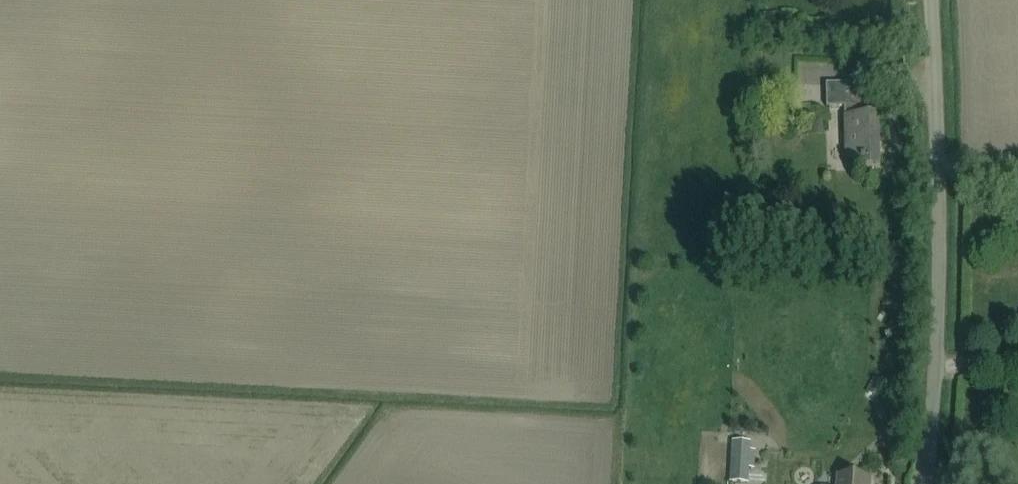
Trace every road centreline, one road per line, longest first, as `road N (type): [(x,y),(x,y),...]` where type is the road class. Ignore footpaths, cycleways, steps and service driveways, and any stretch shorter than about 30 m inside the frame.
road 1 (unclassified): [(924,483),(928,0)]

